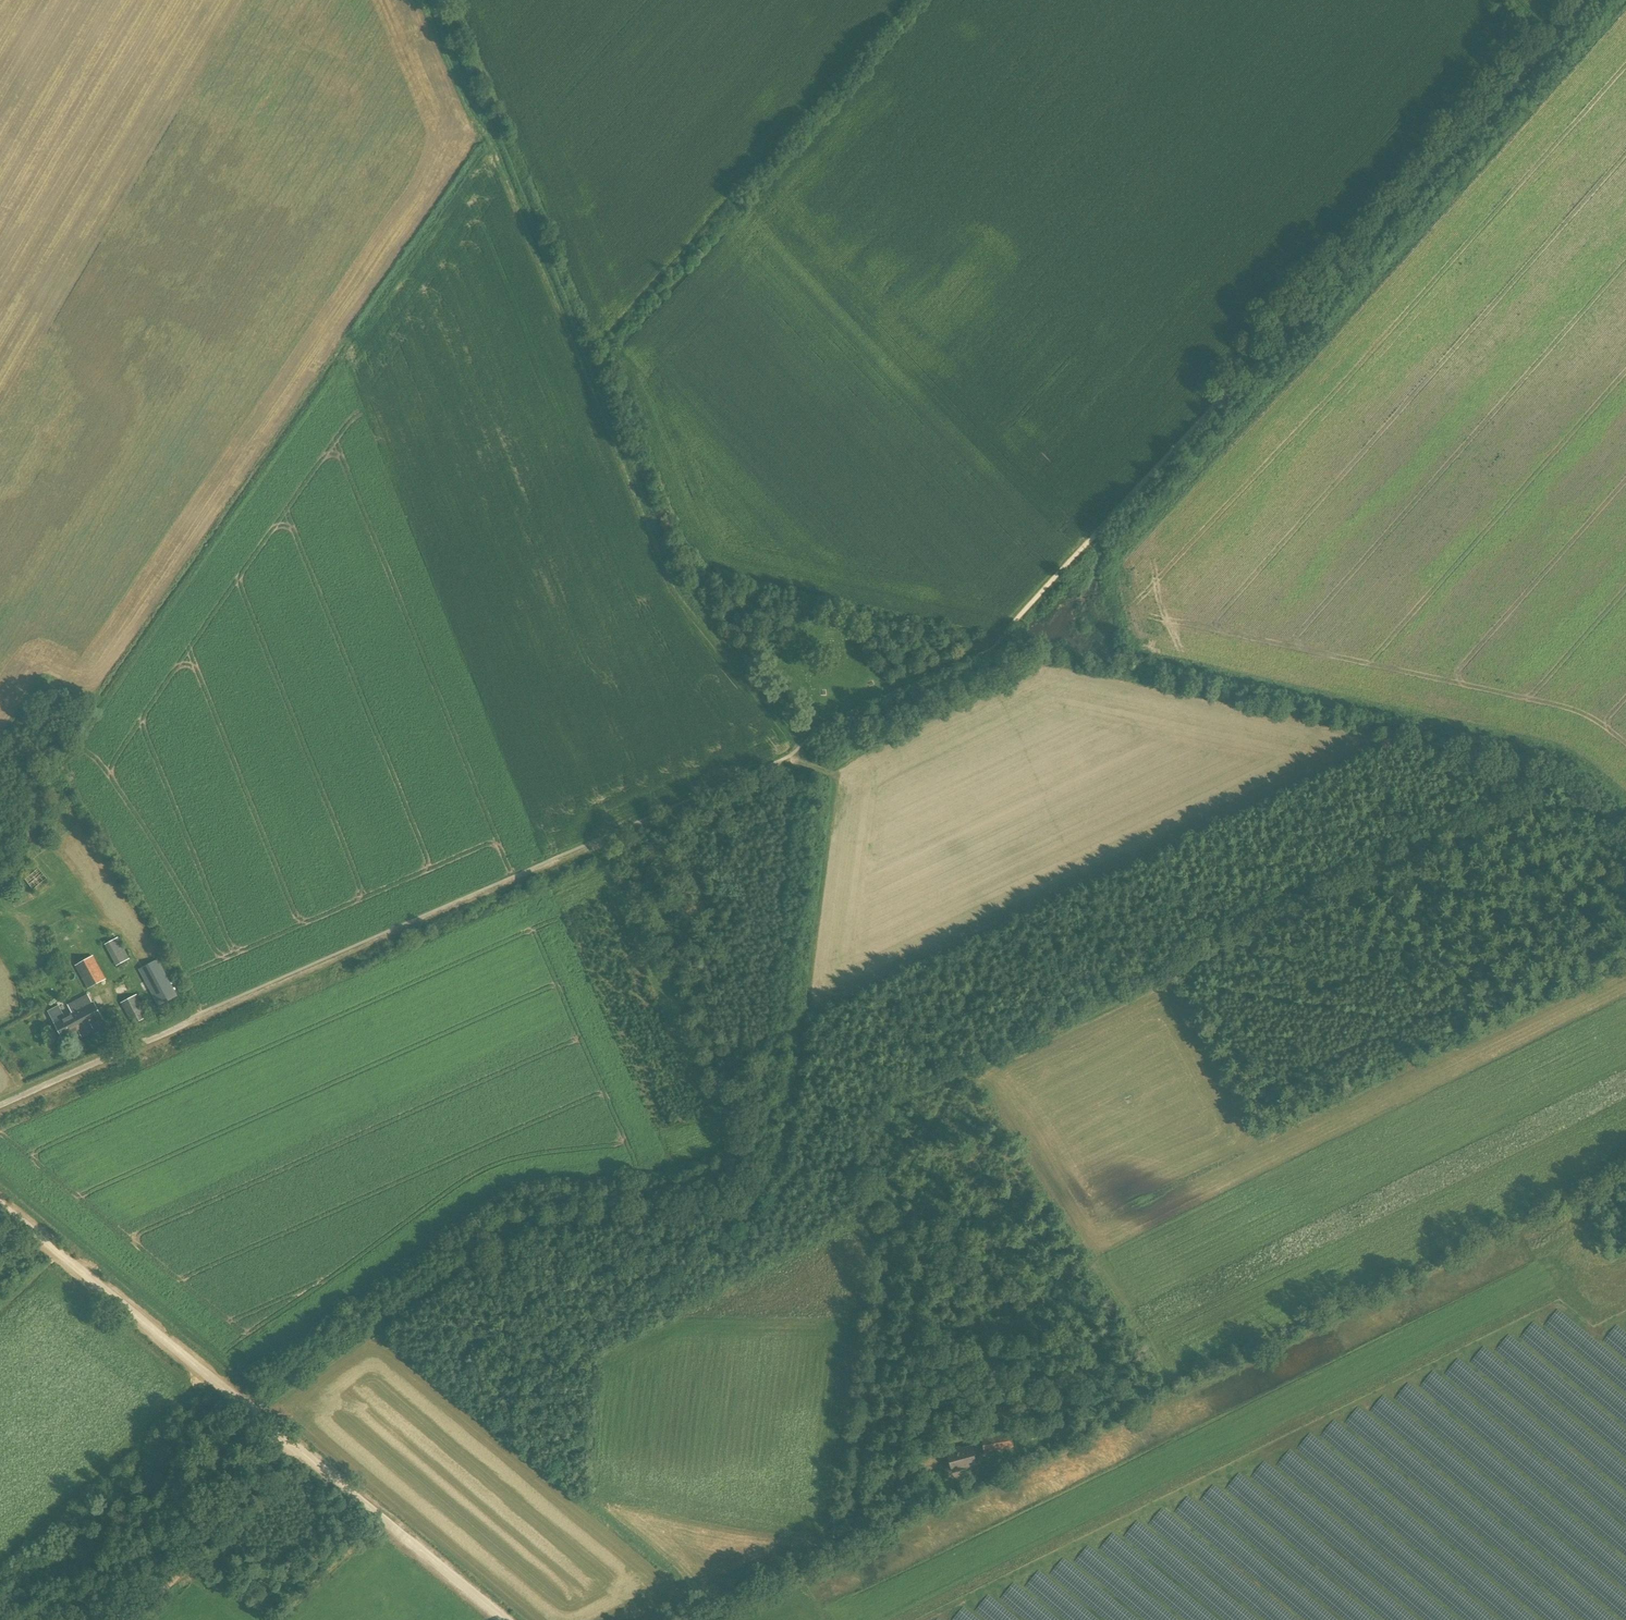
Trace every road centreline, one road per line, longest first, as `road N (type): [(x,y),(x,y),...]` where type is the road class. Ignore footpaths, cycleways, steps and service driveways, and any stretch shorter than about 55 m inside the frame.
road 1 (track): [(255,1415),(508,1226),(540,1214),(651,1208),(770,1170),(821,770),(795,752)]
road 2 (unclassified): [(0,1105),(773,763)]
road 3 (unclassified): [(505,1619),(0,1204)]
road 4 (track): [(1224,401),(1592,0)]
road 5 (track): [(108,1619),(180,1571),(284,1439)]
road 6 (track): [(821,770),(830,751),(1000,666),(985,651)]

